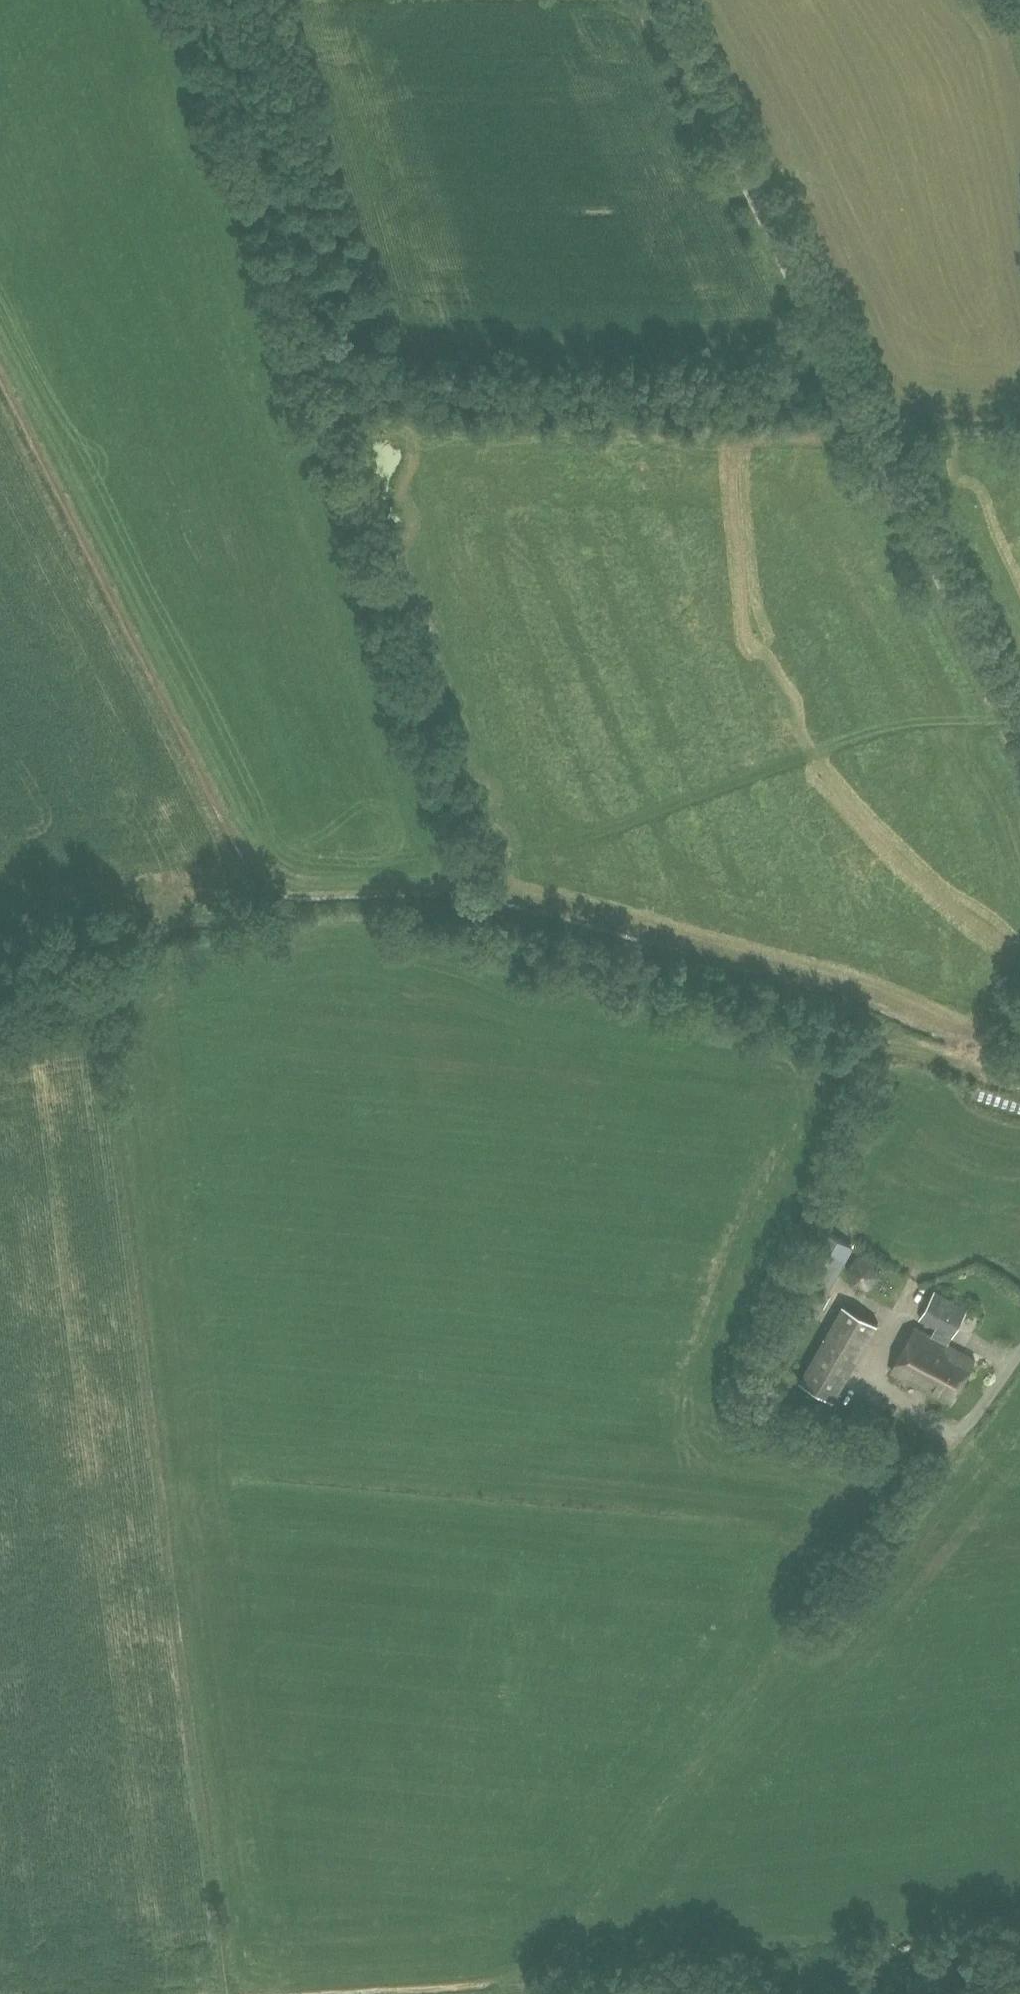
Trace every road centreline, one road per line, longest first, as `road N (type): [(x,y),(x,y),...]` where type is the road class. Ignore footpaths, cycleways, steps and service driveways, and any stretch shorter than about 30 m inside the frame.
road 1 (unclassified): [(1019,737),(664,0)]

